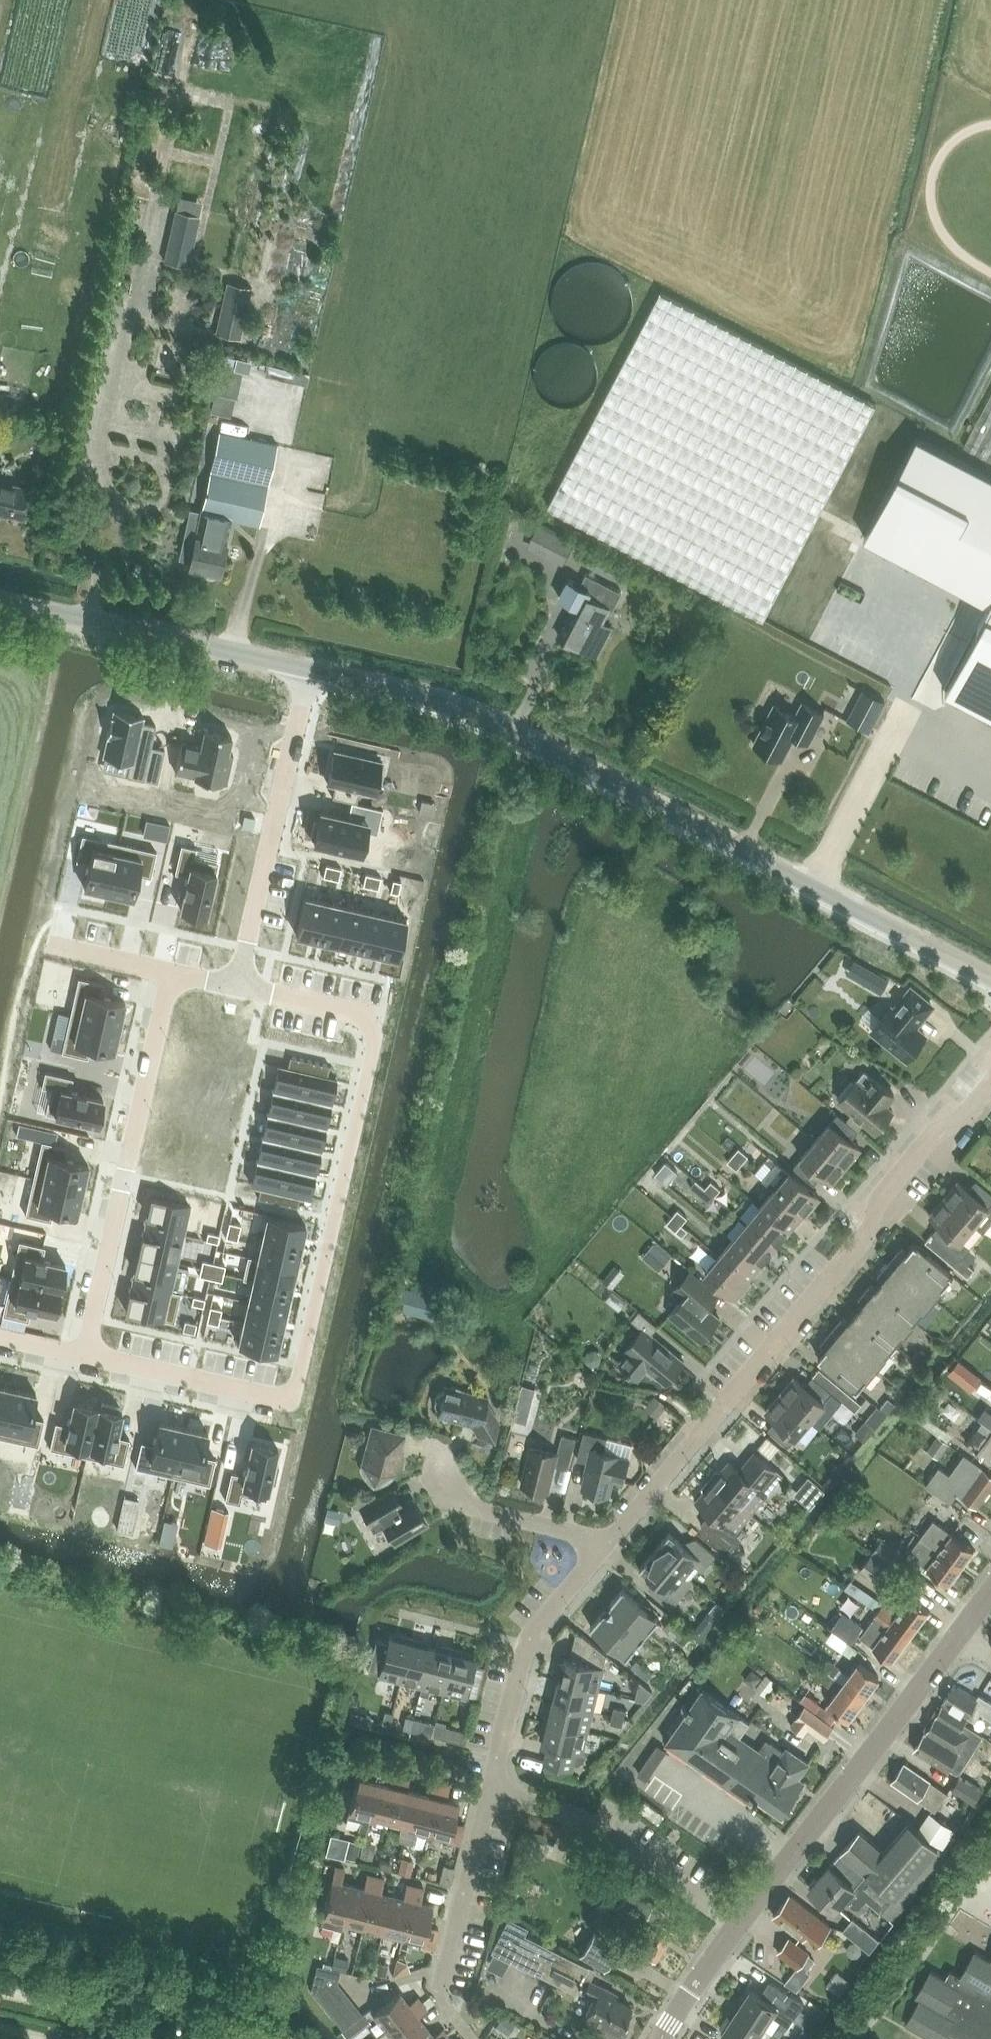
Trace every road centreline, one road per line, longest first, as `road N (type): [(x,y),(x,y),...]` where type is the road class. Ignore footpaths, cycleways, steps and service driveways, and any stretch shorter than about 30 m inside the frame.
road 1 (residential): [(81,1356),(291,1403),(375,1044),(369,1017),(237,987)]
road 2 (unclassified): [(990,979),(500,725),(400,688),(316,670)]
road 3 (residential): [(614,1543),(864,1240),(877,1203),(990,1084)]
road 4 (residential): [(174,974),(81,1356)]
road 5 (tertiary): [(739,1927),(957,1636)]
road 6 (residential): [(237,987),(316,670)]
road 7 (unclassified): [(316,670),(0,599)]
road 8 (residential): [(493,1793),(526,1651),(614,1543)]
road 9 (residential): [(739,1927),(577,1815),(493,1793)]
road 10 (residential): [(614,1543),(457,1506),(440,1455)]
road 11 (residential): [(493,1793),(442,1989)]
road 12 (tertiary): [(664,2038),(739,1927)]
road 13 (residential): [(50,947),(174,974)]

